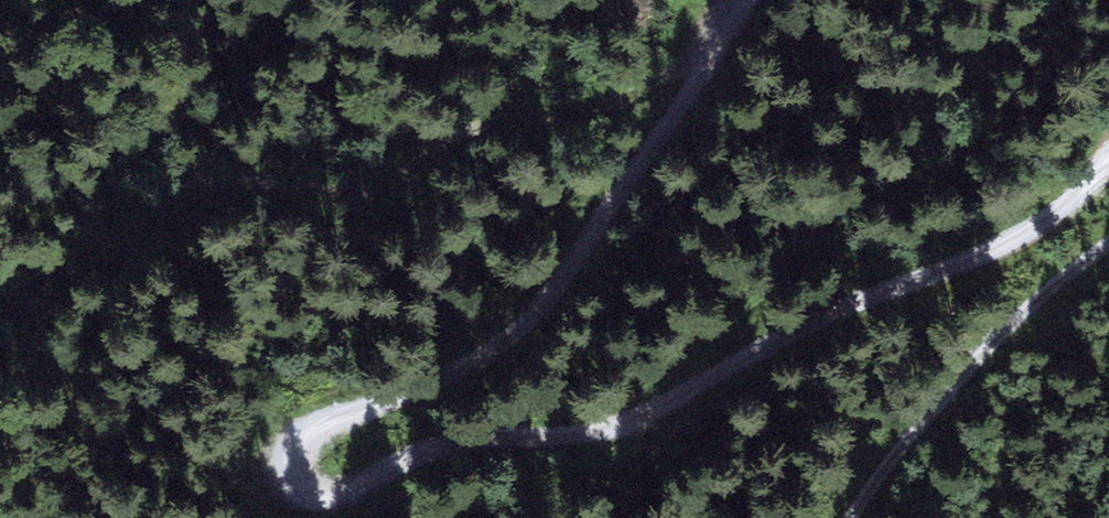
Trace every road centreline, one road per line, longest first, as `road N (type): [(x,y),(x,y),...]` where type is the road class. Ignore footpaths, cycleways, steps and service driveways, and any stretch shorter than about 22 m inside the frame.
road 1 (track): [(660,410),(593,431),(443,446),(329,498),(310,495),(292,471),(293,452),(313,426),(465,369),(535,317),(748,0)]
road 2 (track): [(715,55),(633,92),(467,139),(381,185),(191,186),(0,294)]
road 3 (track): [(1108,165),(1077,200),(1024,237),(801,329),(660,410)]
road 4 (track): [(851,517),(962,371),(1108,241)]

